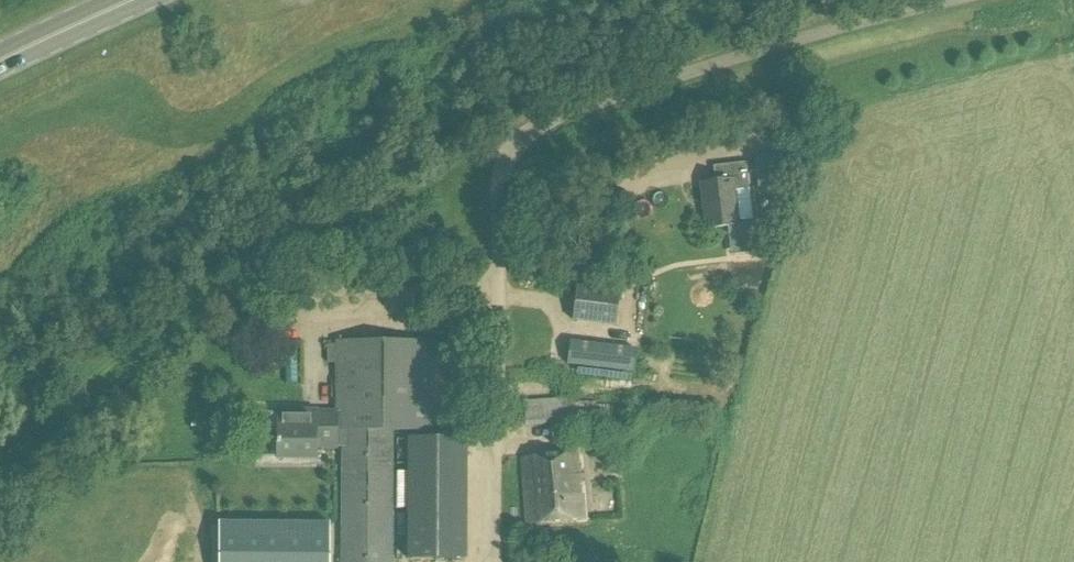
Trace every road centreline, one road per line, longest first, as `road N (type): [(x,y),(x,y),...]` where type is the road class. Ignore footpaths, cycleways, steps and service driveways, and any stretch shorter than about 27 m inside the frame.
road 1 (unclassified): [(496,561),(503,217),(505,173),(521,145),(578,113),(963,0)]
road 2 (primary): [(0,61),(132,0)]

